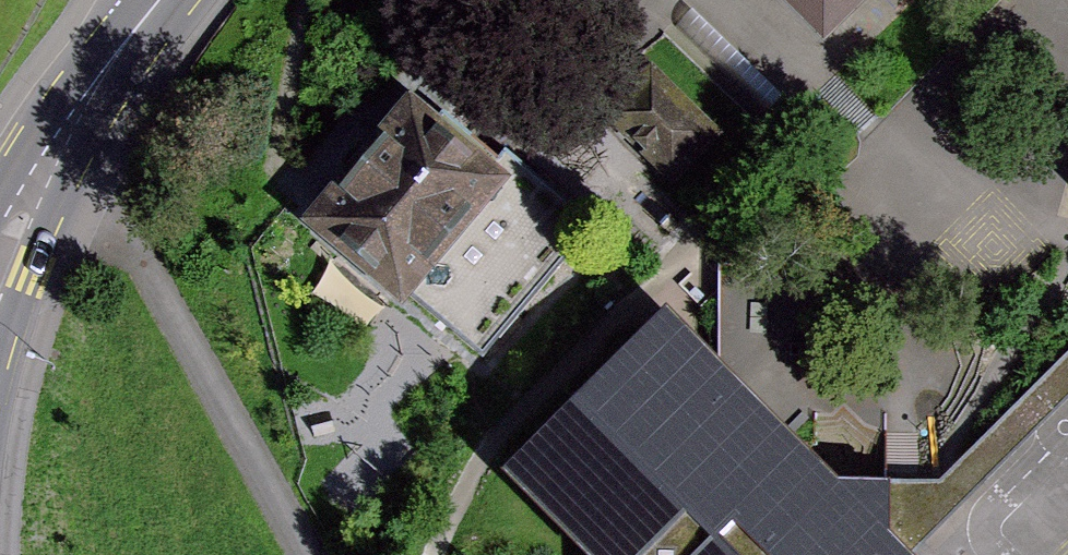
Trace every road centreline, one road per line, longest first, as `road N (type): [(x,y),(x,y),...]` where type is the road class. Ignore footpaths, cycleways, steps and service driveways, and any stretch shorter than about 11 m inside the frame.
road 1 (residential): [(311,554),(273,474),(140,282),(40,173)]
road 2 (secondary): [(158,0),(40,173)]

